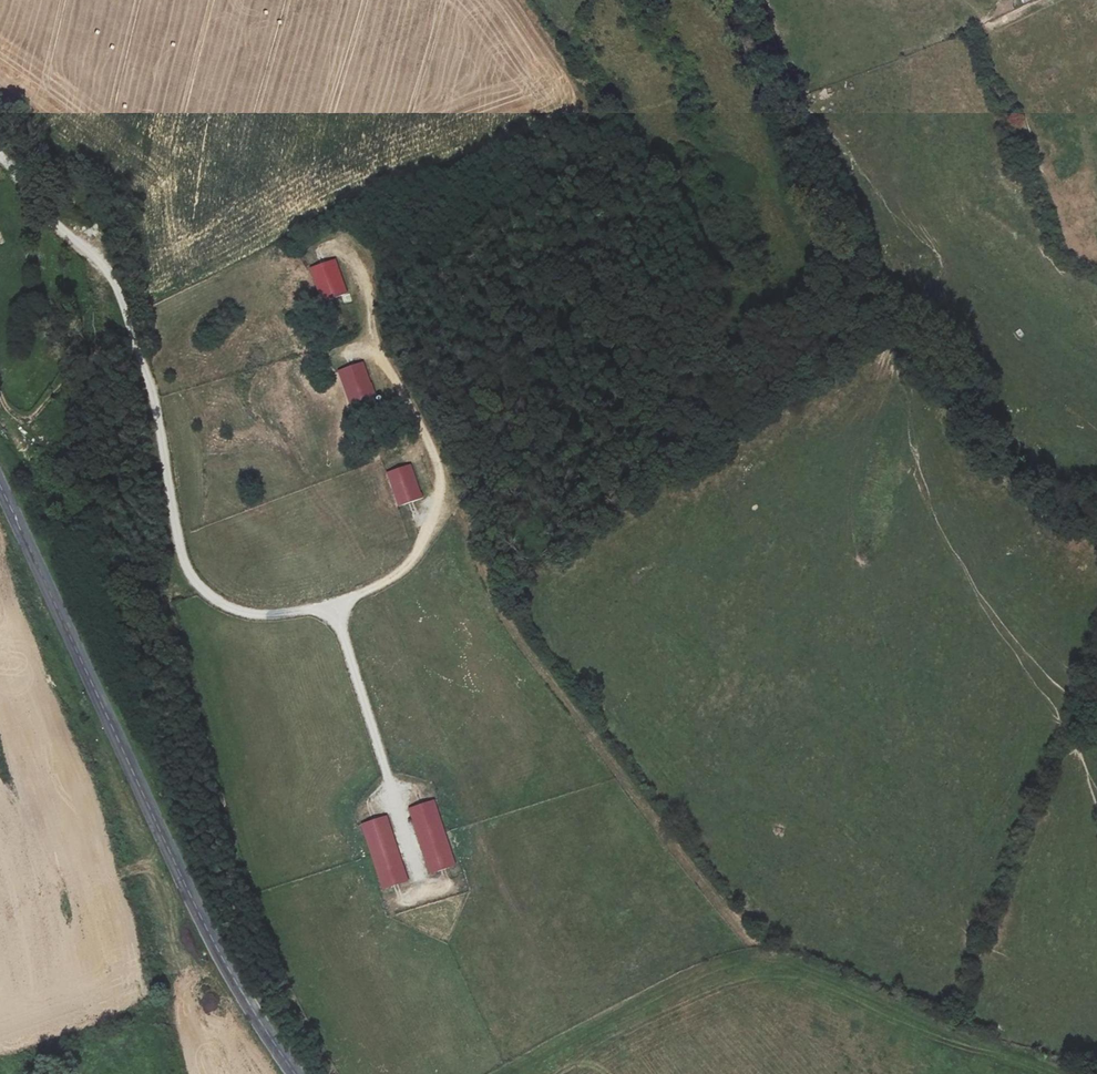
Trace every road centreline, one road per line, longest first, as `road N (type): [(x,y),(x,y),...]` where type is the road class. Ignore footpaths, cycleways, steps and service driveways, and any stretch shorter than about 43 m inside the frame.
road 1 (tertiary): [(294,1073),(192,899),(0,485)]
road 2 (track): [(512,1073),(700,974),(782,961),(1059,1073)]
road 3 (track): [(0,396),(15,413),(38,412),(82,361),(94,309),(79,236),(15,232),(0,211)]
road 4 (track): [(0,95),(71,155),(79,236)]

